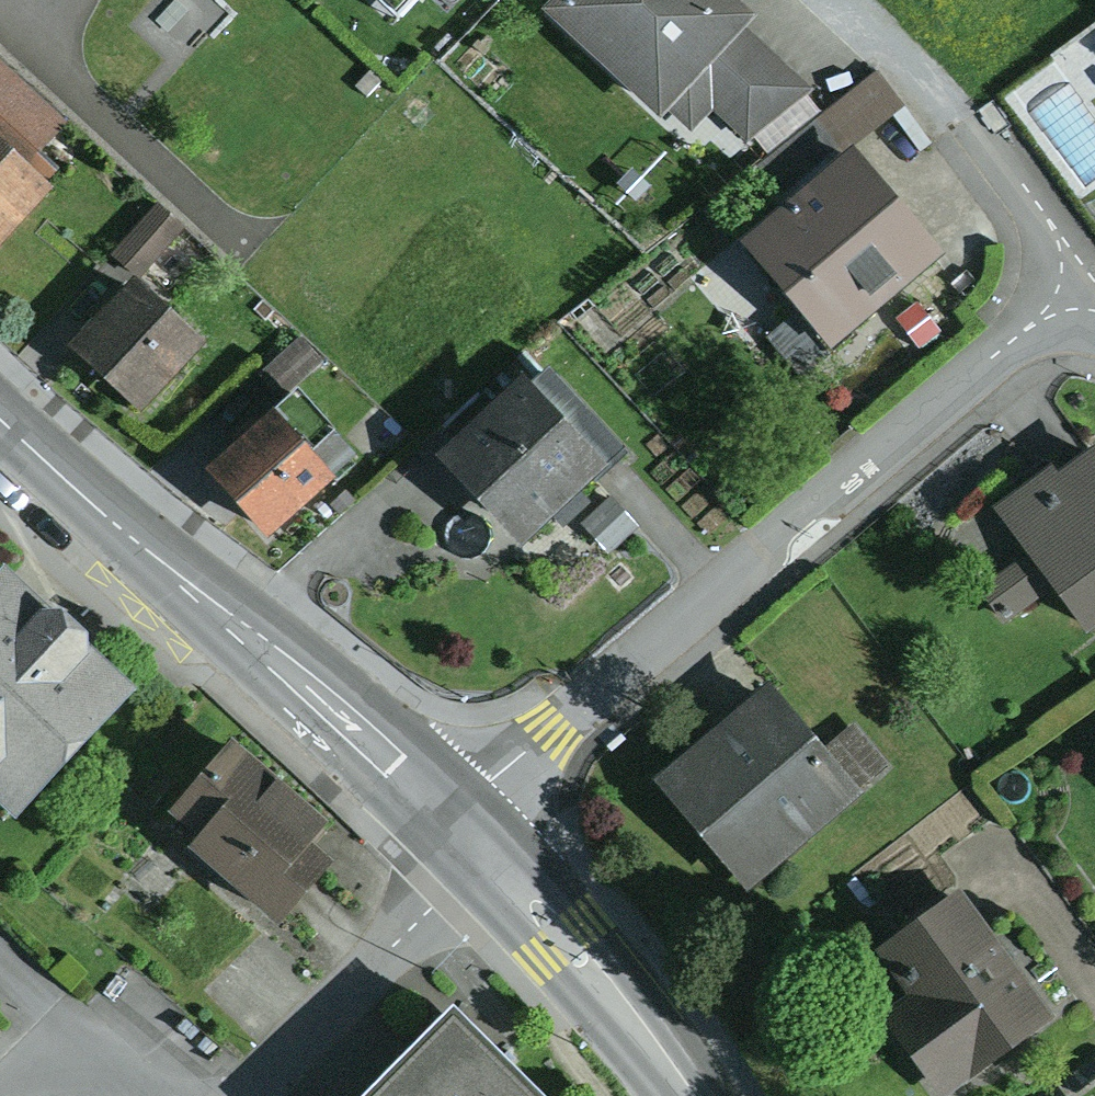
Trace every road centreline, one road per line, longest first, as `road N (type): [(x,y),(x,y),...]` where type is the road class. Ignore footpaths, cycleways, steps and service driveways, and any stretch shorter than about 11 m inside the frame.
road 1 (residential): [(456,818),(1005,349),(1070,328),(1094,334)]
road 2 (primary): [(0,422),(456,818)]
road 3 (residential): [(483,846),(258,1095)]
road 4 (primary): [(483,846),(611,982),(692,1095)]
road 5 (residential): [(136,1095),(90,1045),(0,1095)]

